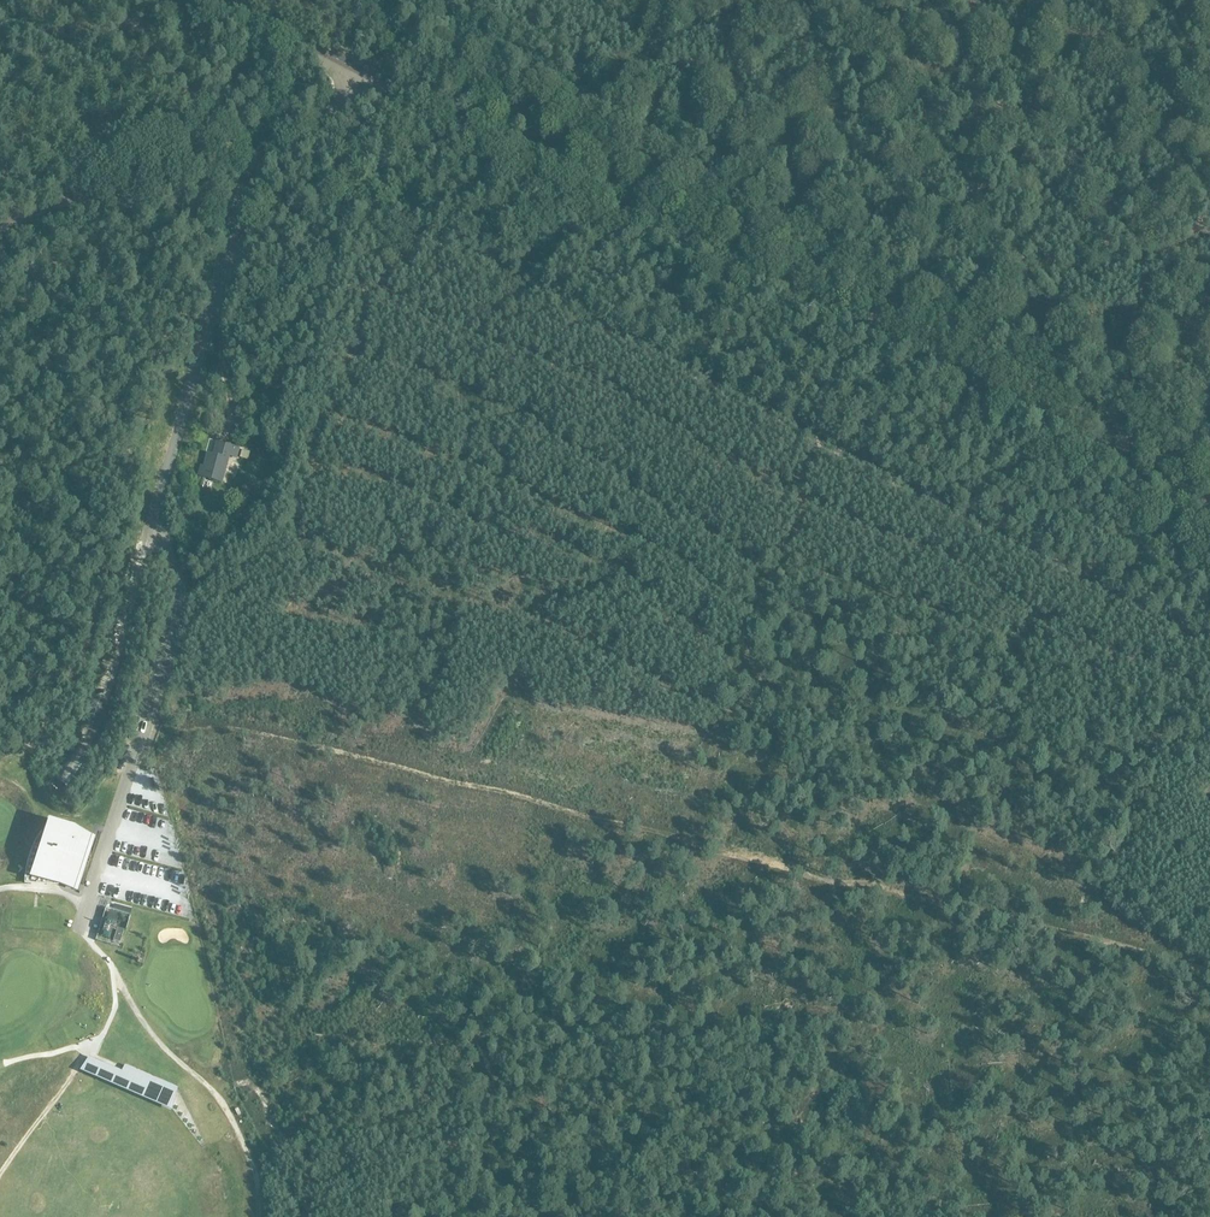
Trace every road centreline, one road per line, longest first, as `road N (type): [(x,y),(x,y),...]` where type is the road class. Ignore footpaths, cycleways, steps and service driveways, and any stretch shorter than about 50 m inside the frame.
road 1 (tertiary): [(1209,505),(228,0)]
road 2 (track): [(152,700),(588,817),(1209,969)]
road 3 (track): [(1209,646),(474,256),(377,220),(355,197),(274,159),(266,145)]
road 4 (track): [(258,1216),(230,1116),(206,1082),(158,1042),(78,925)]
road 5 (track): [(0,236),(266,145)]
road 6 (track): [(730,0),(532,157)]
road 7 (track): [(153,521),(84,744)]
road 8 (track): [(180,104),(0,11)]
road 9 (track): [(115,982),(102,1038),(26,1054),(4,1063),(0,1079)]
road 10 (track): [(231,438),(219,281)]

